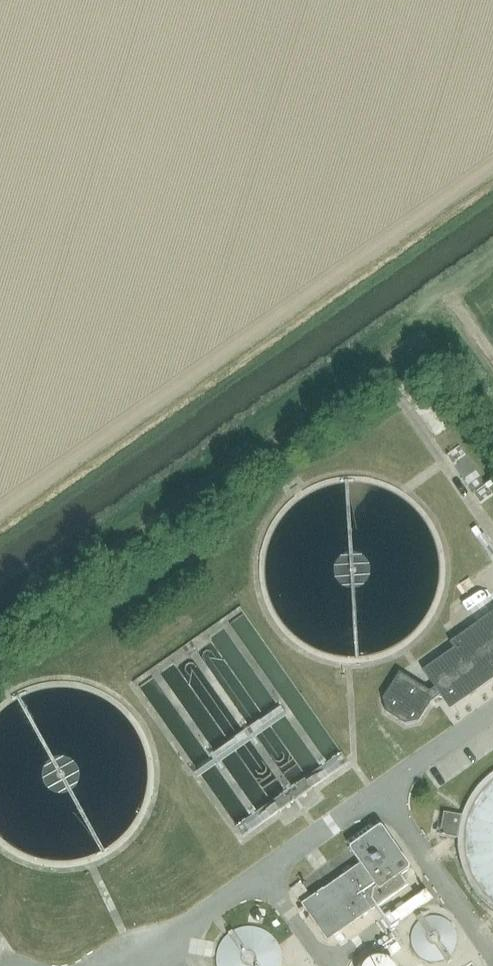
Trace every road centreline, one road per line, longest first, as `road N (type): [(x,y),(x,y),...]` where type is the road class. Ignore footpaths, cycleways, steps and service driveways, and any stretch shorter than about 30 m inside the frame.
road 1 (track): [(438,308),(0,616)]

